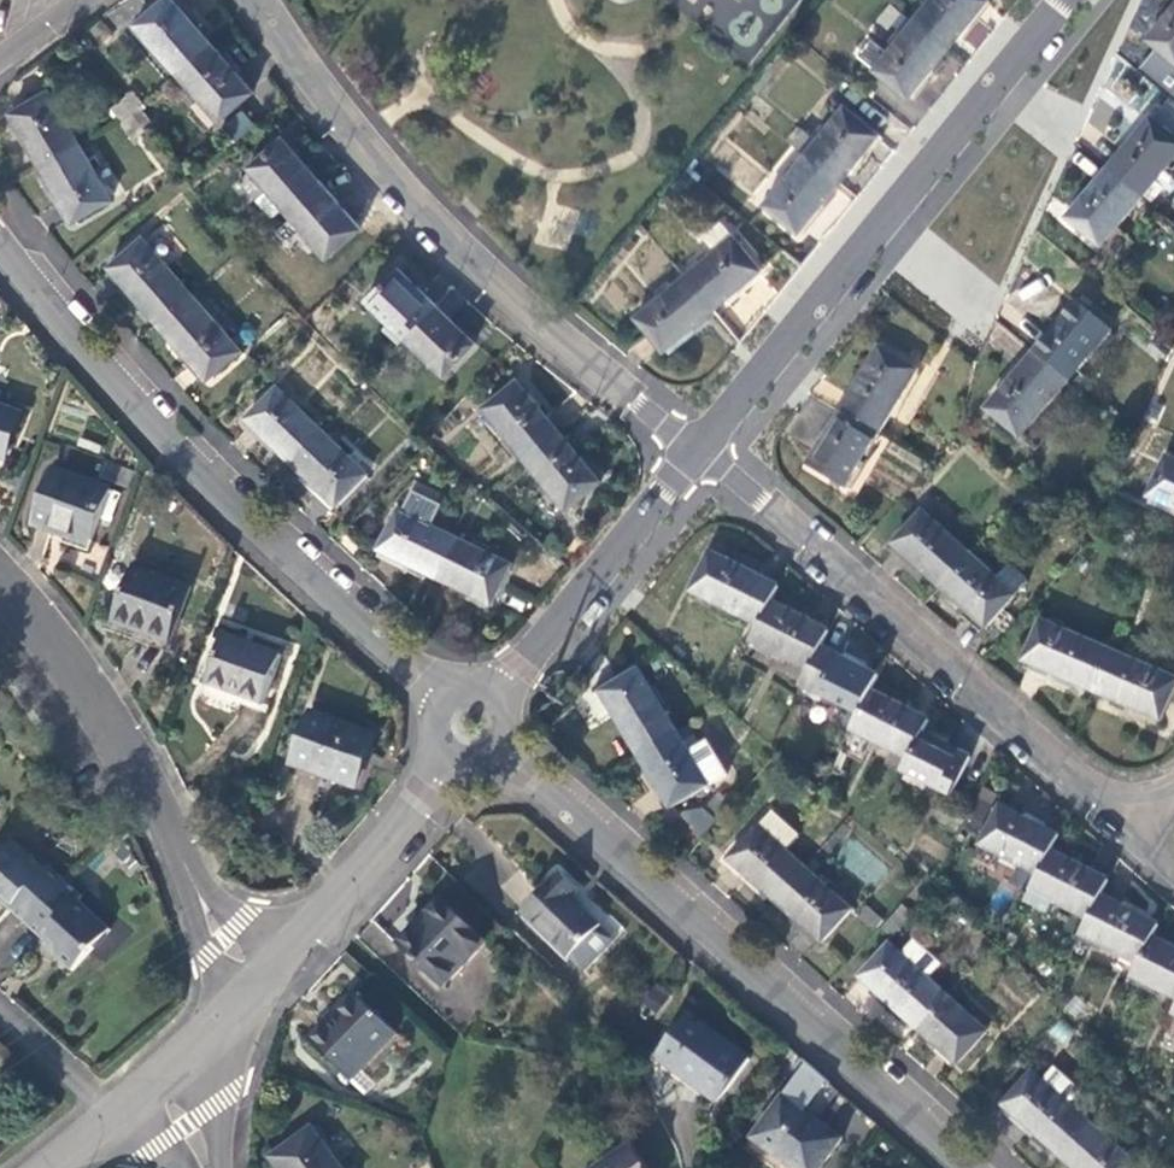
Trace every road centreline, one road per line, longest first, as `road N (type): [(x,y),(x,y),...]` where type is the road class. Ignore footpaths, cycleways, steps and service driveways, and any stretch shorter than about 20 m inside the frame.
road 1 (tertiary): [(445,700),(173,450),(0,245)]
road 2 (residential): [(257,0),(359,135),(449,231),(699,452)]
road 3 (tertiary): [(963,1167),(506,756)]
road 4 (residential): [(699,452),(1148,846)]
road 5 (tertiary): [(699,452),(1069,0)]
road 6 (tertiary): [(505,699),(699,452)]
road 7 (residential): [(170,838),(109,719),(0,580)]
road 8 (residential): [(282,961),(456,765)]
road 9 (residential): [(170,838),(224,1025)]
road 10 (residential): [(282,961),(218,904),(170,838)]
road 11 (residential): [(0,1009),(117,1117)]
road 12 (residential): [(221,1167),(224,1025)]
road 13 (residential): [(117,1117),(224,1025)]

